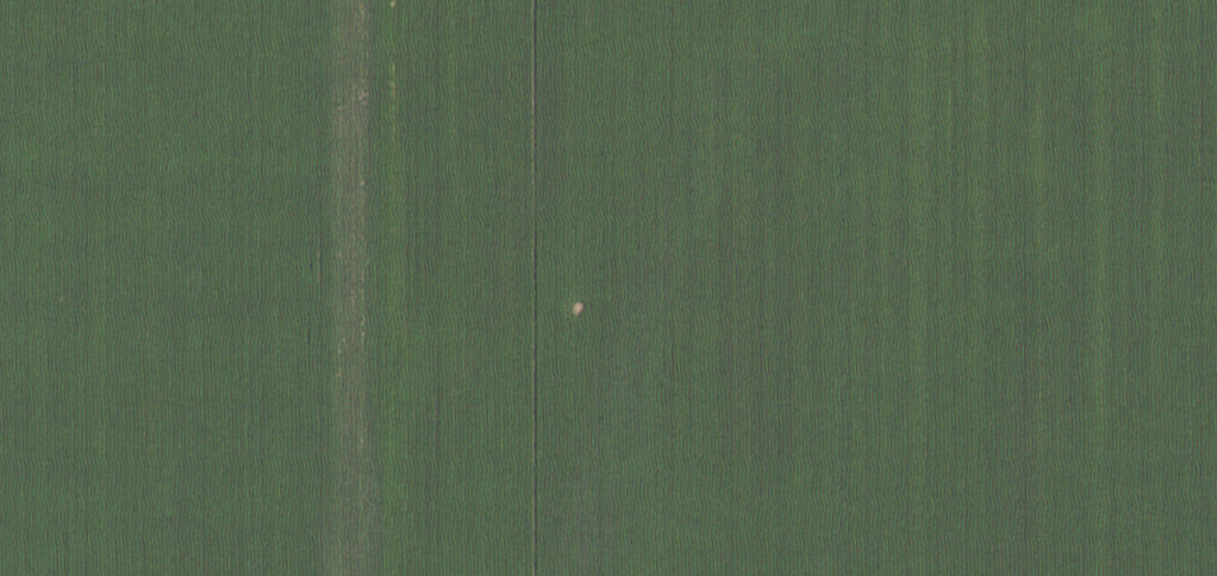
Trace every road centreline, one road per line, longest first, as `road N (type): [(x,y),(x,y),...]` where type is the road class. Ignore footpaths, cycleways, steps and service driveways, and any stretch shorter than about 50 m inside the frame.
road 1 (track): [(346,0),(348,575)]

